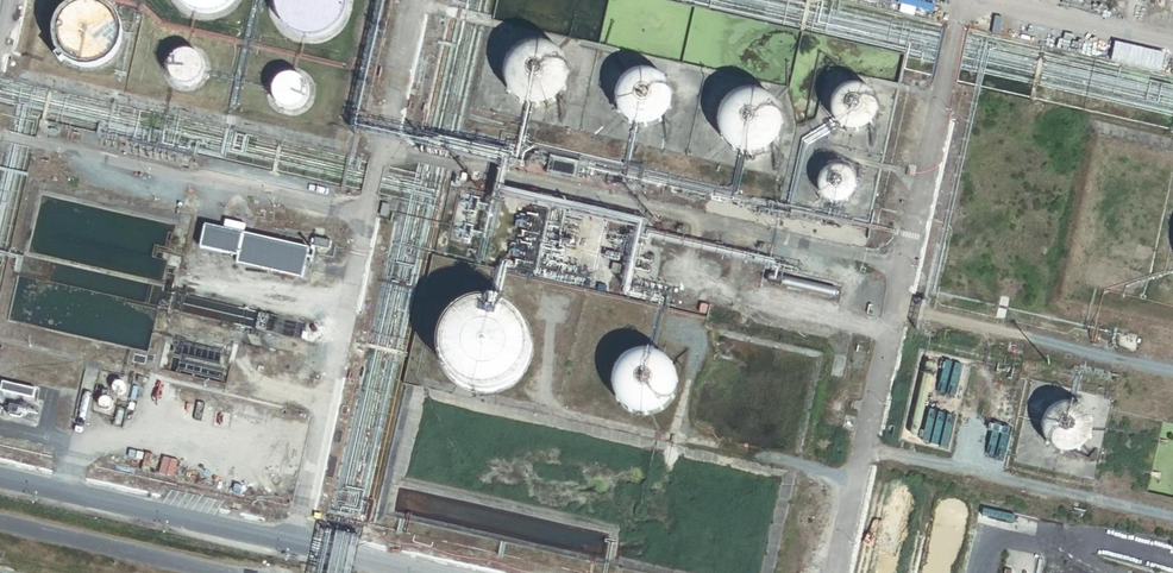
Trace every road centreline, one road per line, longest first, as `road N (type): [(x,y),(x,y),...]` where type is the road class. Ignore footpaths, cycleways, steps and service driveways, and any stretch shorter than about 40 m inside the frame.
road 1 (unclassified): [(0,522),(227,572)]

